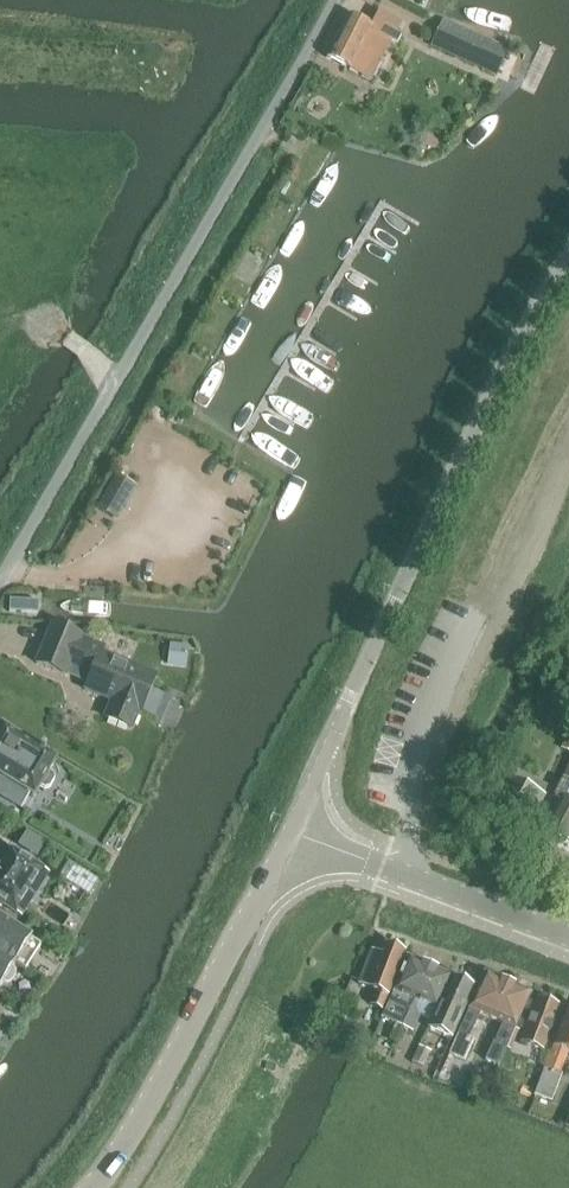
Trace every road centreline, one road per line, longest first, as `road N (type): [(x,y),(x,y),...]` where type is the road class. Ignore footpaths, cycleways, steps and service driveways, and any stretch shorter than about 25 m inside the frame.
road 1 (unclassified): [(0,581),(337,0)]
road 2 (unclassified): [(349,698),(568,258)]
road 3 (unclassified): [(293,833),(155,1095),(93,1187)]
road 4 (tertiary): [(568,938),(407,876)]
road 5 (unclassified): [(349,698),(293,833)]
road 6 (tertiary): [(407,876),(293,833)]

